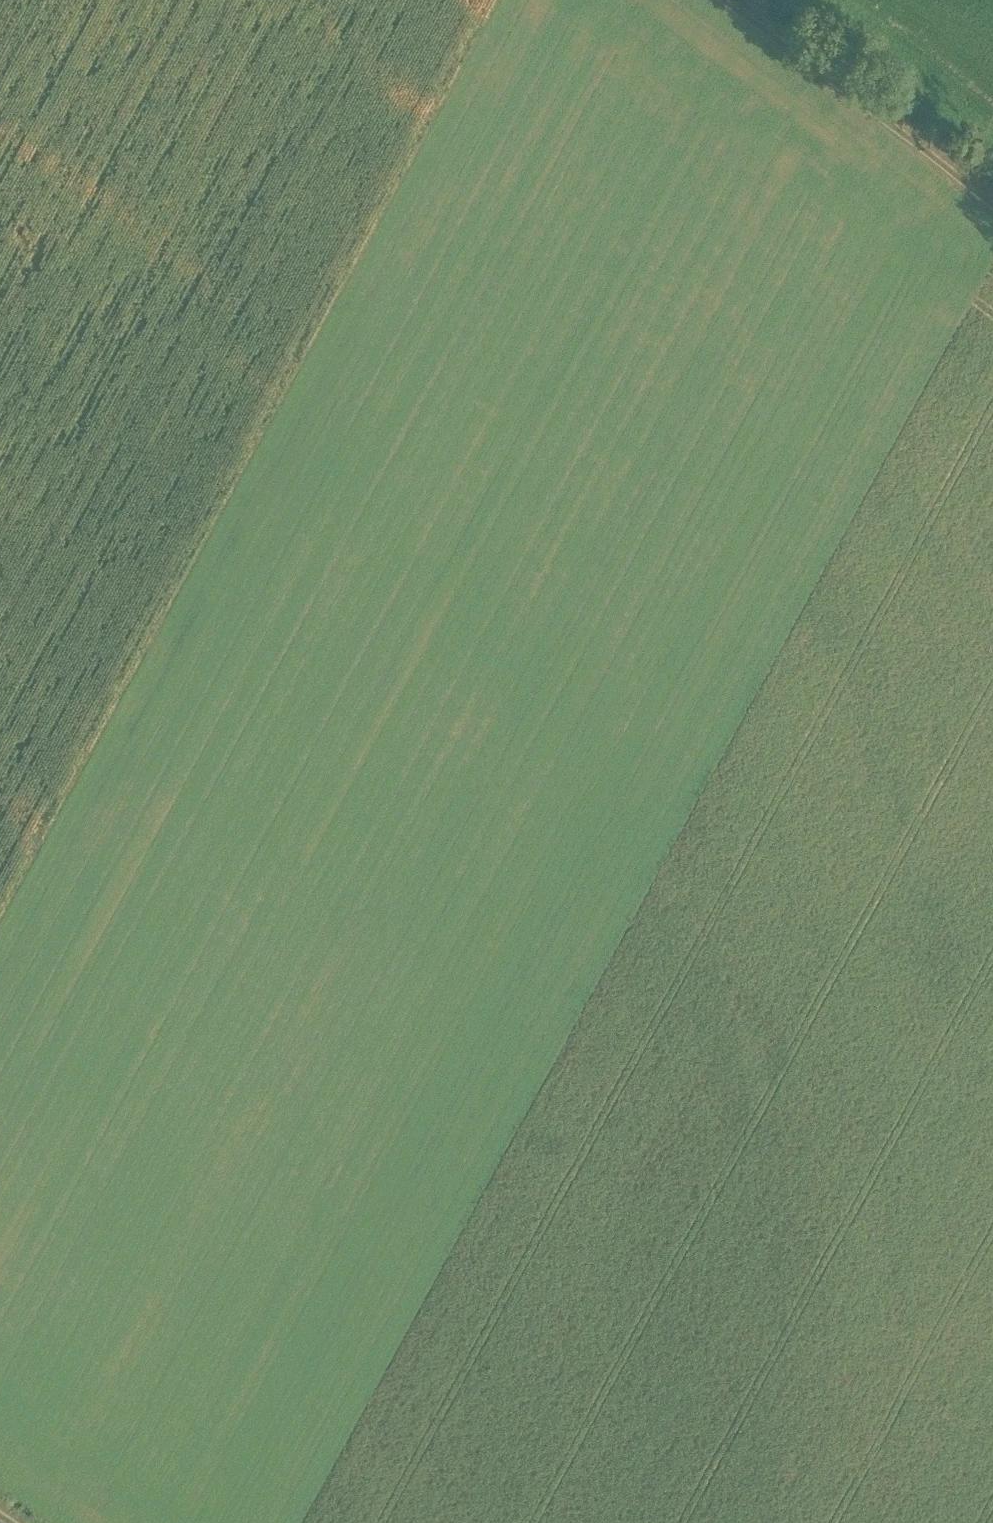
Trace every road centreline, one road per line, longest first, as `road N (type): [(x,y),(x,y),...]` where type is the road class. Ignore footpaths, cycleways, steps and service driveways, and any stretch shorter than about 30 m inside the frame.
road 1 (track): [(992,204),(725,0)]

